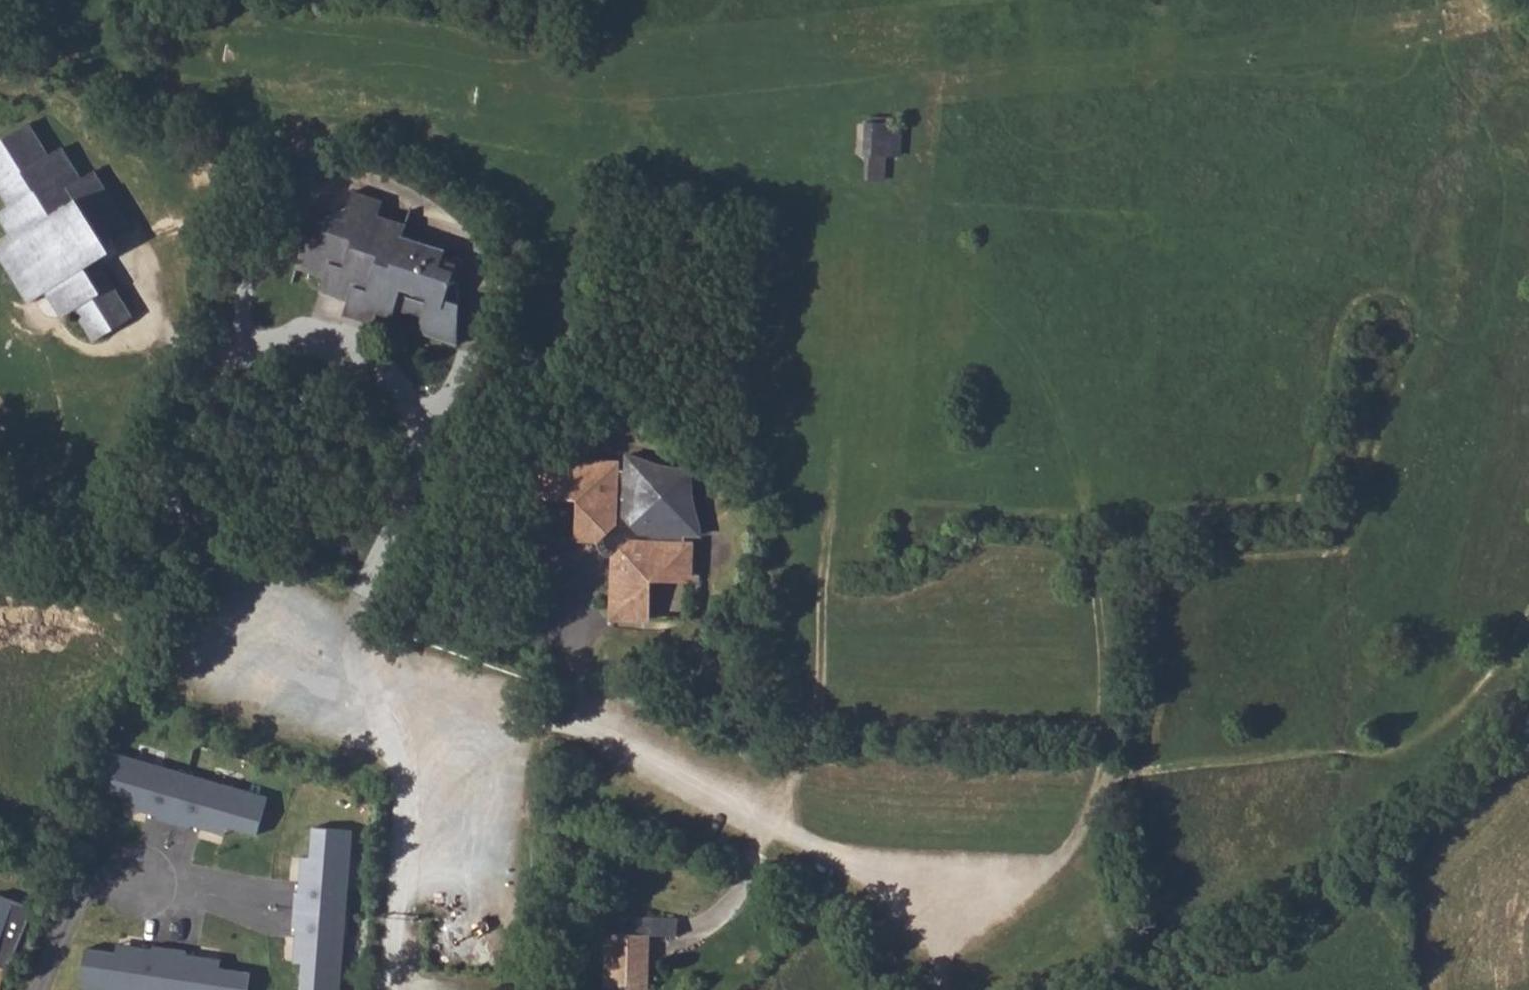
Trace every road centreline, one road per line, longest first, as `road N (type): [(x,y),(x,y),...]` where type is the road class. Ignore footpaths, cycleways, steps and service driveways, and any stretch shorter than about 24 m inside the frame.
road 1 (track): [(1528,725),(1492,784),(1300,915),(1133,989)]
road 2 (residential): [(382,989),(399,785),(353,616)]

